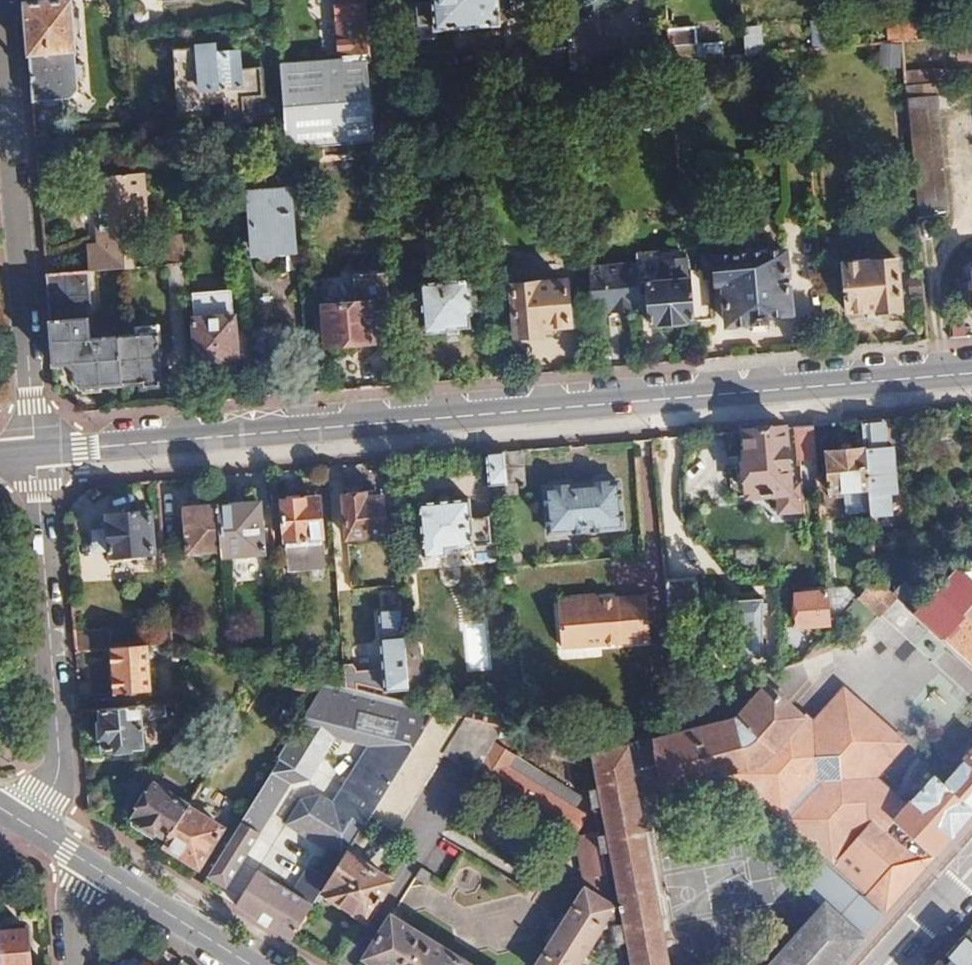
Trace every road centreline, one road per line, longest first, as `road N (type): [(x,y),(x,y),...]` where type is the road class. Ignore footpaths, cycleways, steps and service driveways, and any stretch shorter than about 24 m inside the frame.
road 1 (tertiary): [(32,455),(971,373)]
road 2 (residential): [(0,26),(32,455)]
road 3 (residential): [(32,455),(61,764),(27,827)]
road 4 (tertiary): [(247,964),(85,864)]
road 5 (residential): [(887,964),(971,871)]

